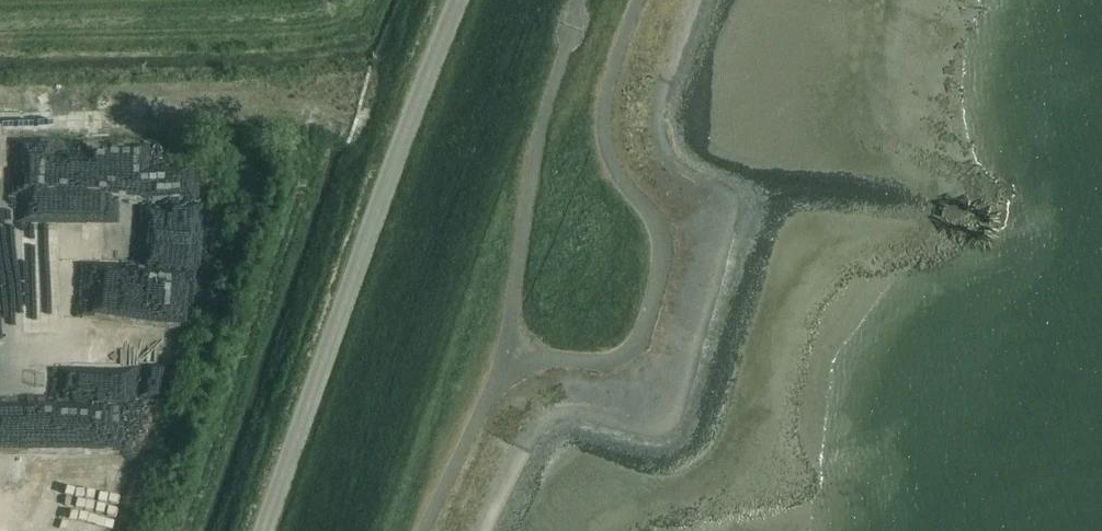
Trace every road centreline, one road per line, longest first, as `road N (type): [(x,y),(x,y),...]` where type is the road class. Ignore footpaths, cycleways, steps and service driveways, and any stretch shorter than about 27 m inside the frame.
road 1 (unclassified): [(255,530),(452,0)]

